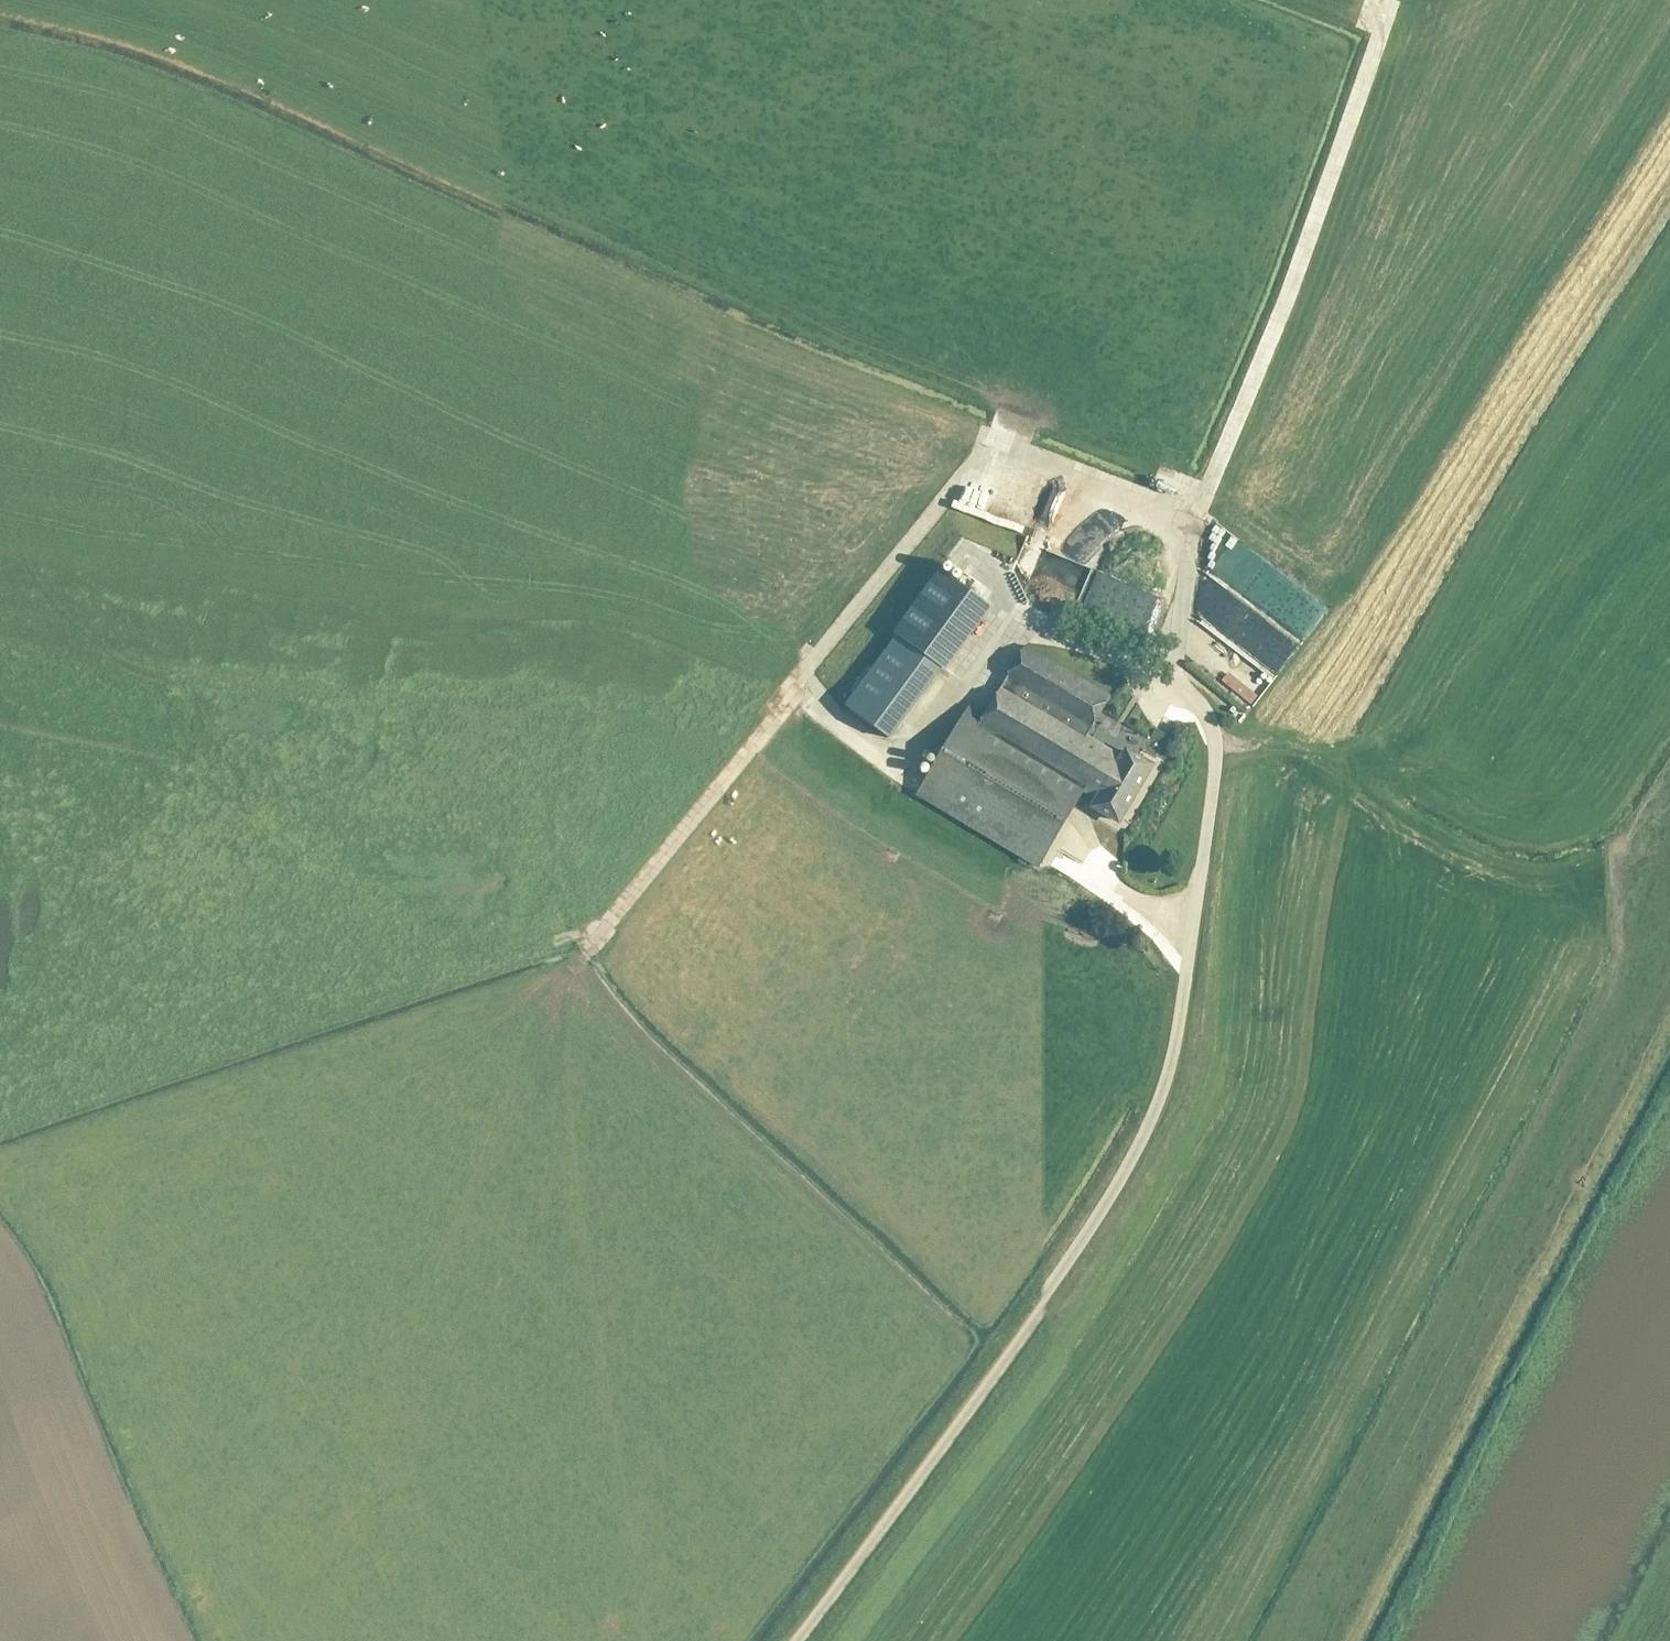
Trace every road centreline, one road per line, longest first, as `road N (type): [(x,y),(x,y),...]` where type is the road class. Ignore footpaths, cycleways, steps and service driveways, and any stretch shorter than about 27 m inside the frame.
road 1 (track): [(1669,106),(1294,693),(1251,744),(1213,750),(1186,934)]
road 2 (unclassified): [(775,1640),(1116,1170),(1163,1072),(1186,978),(1186,934)]

